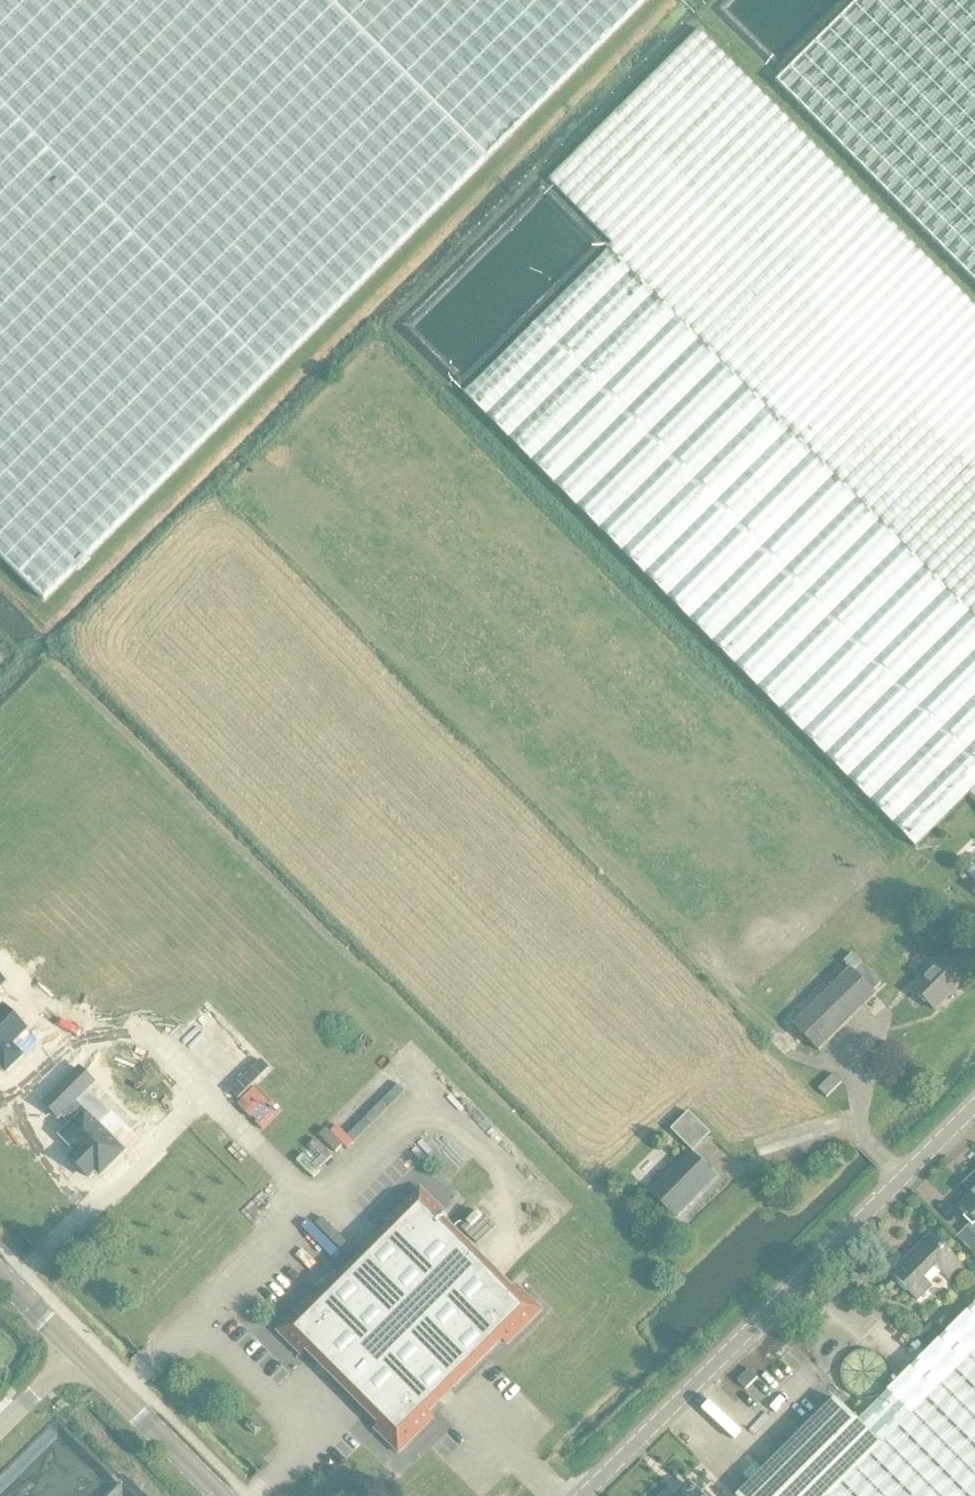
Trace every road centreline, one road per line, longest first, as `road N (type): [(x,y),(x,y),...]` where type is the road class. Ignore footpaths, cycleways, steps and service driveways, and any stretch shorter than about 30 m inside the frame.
road 1 (tertiary): [(587,1495),(974,1108)]
road 2 (tertiary): [(218,1495),(75,1354)]

